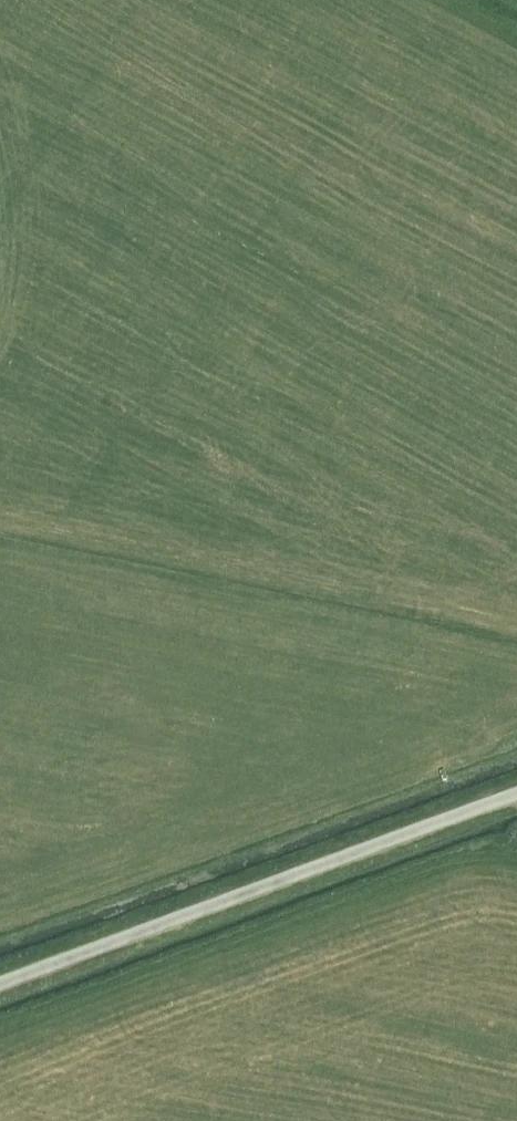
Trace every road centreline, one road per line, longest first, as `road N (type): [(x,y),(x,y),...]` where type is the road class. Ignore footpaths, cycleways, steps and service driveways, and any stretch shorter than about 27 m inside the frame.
road 1 (unclassified): [(0,983),(516,793)]

